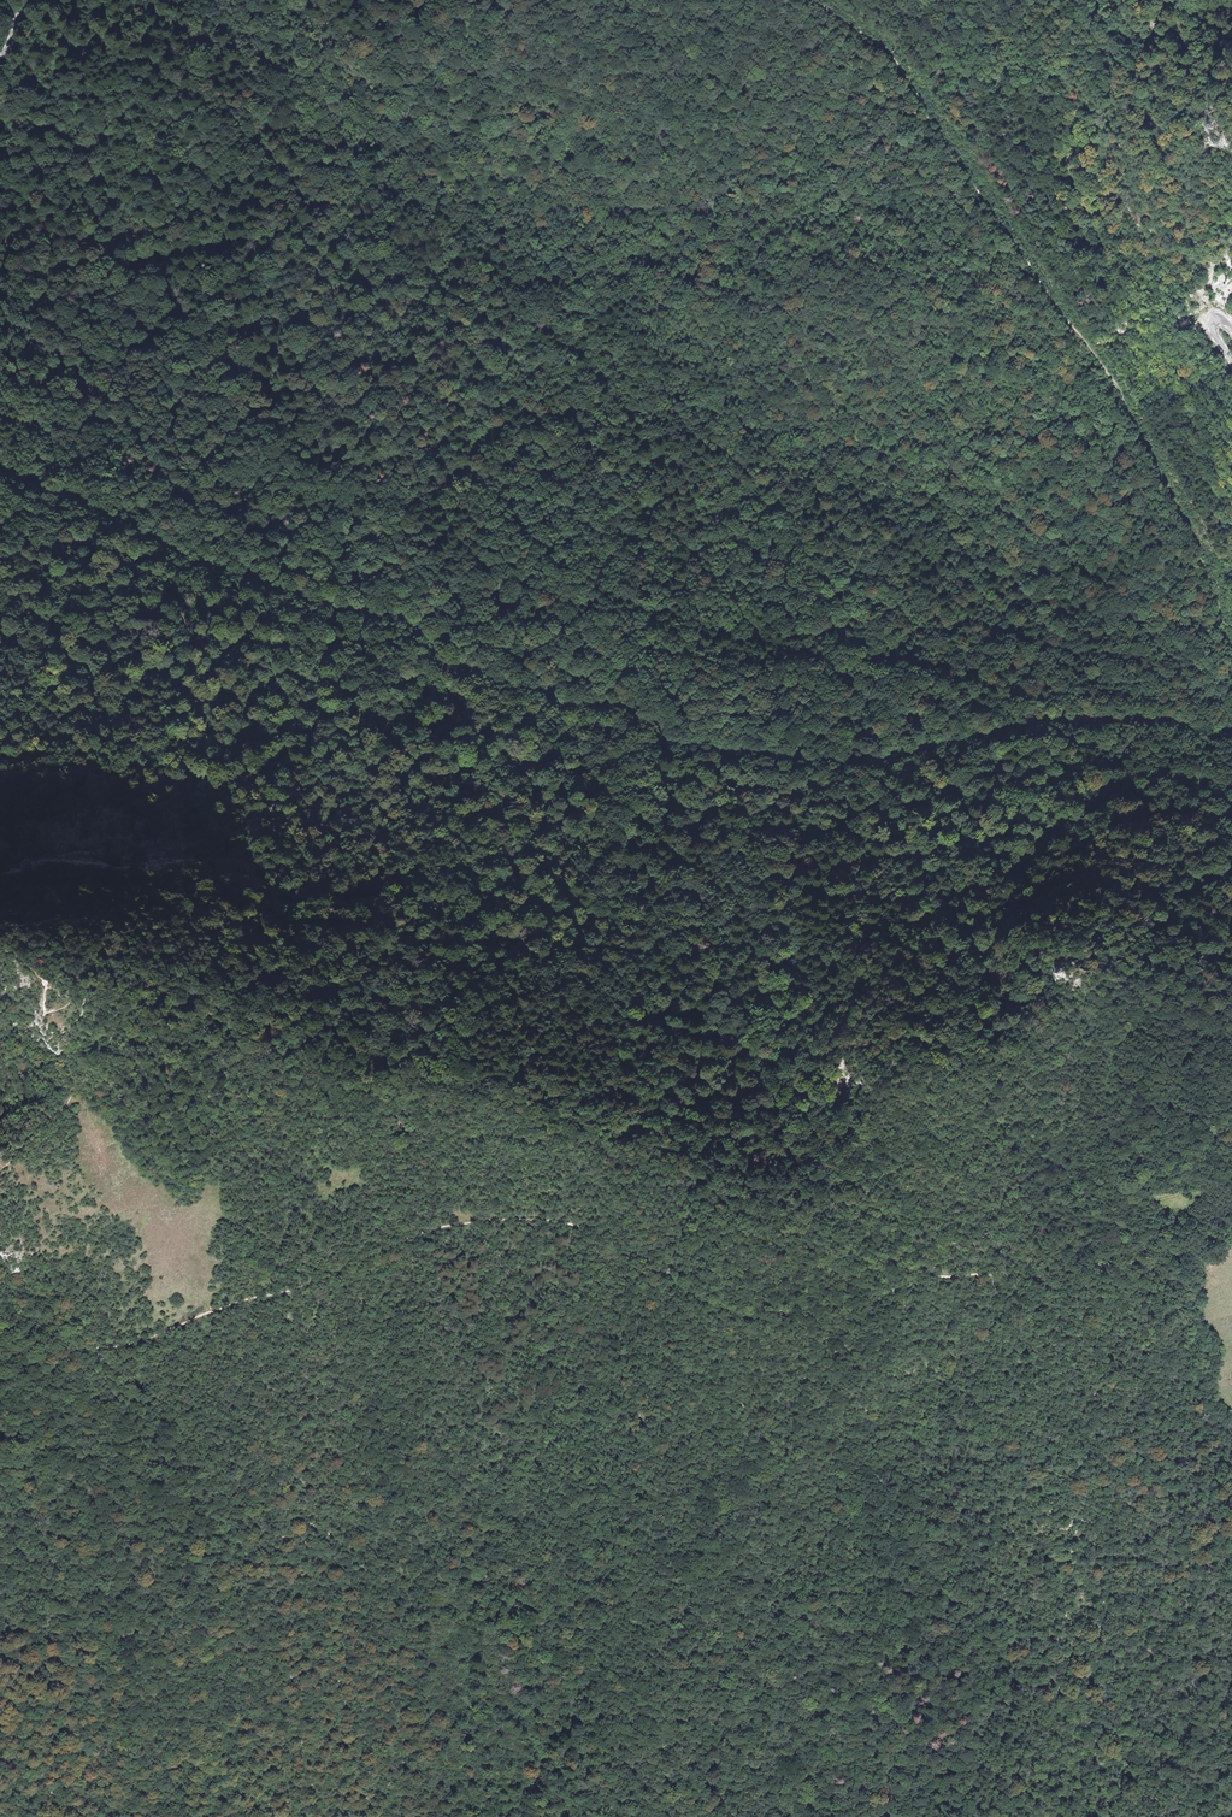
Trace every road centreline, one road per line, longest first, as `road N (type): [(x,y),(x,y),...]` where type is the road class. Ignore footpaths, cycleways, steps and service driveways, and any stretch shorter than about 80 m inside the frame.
road 1 (unclassified): [(1231,736),(1062,715),(843,758),(755,749),(476,668),(411,623),(239,575),(0,466)]

